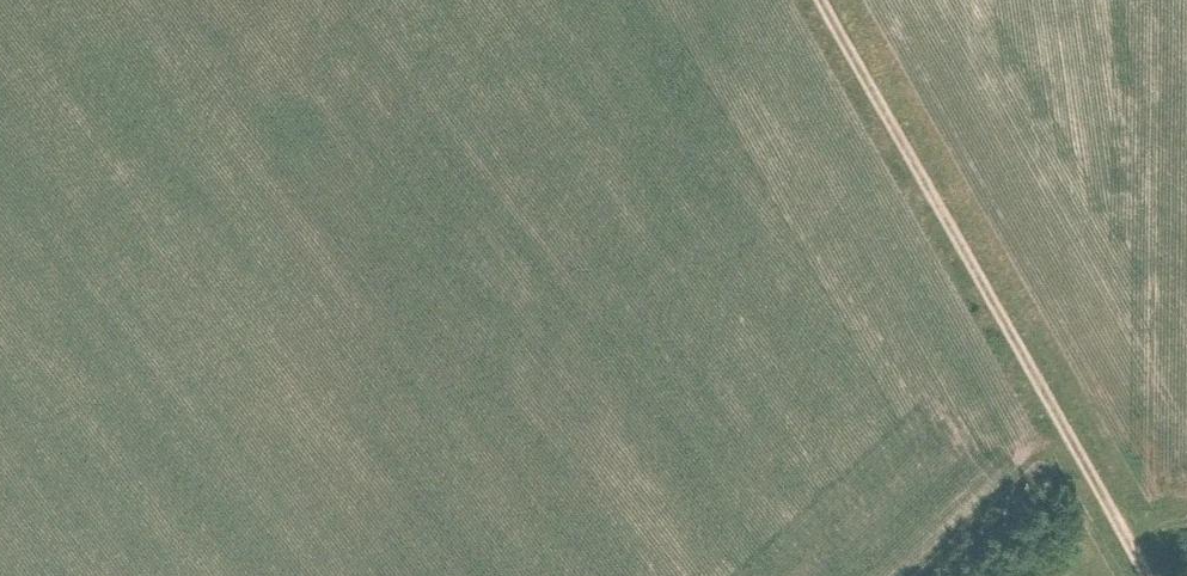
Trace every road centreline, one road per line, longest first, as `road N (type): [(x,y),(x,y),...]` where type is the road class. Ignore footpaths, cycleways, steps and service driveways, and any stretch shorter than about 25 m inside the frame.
road 1 (unclassified): [(799,0),(1126,575)]

